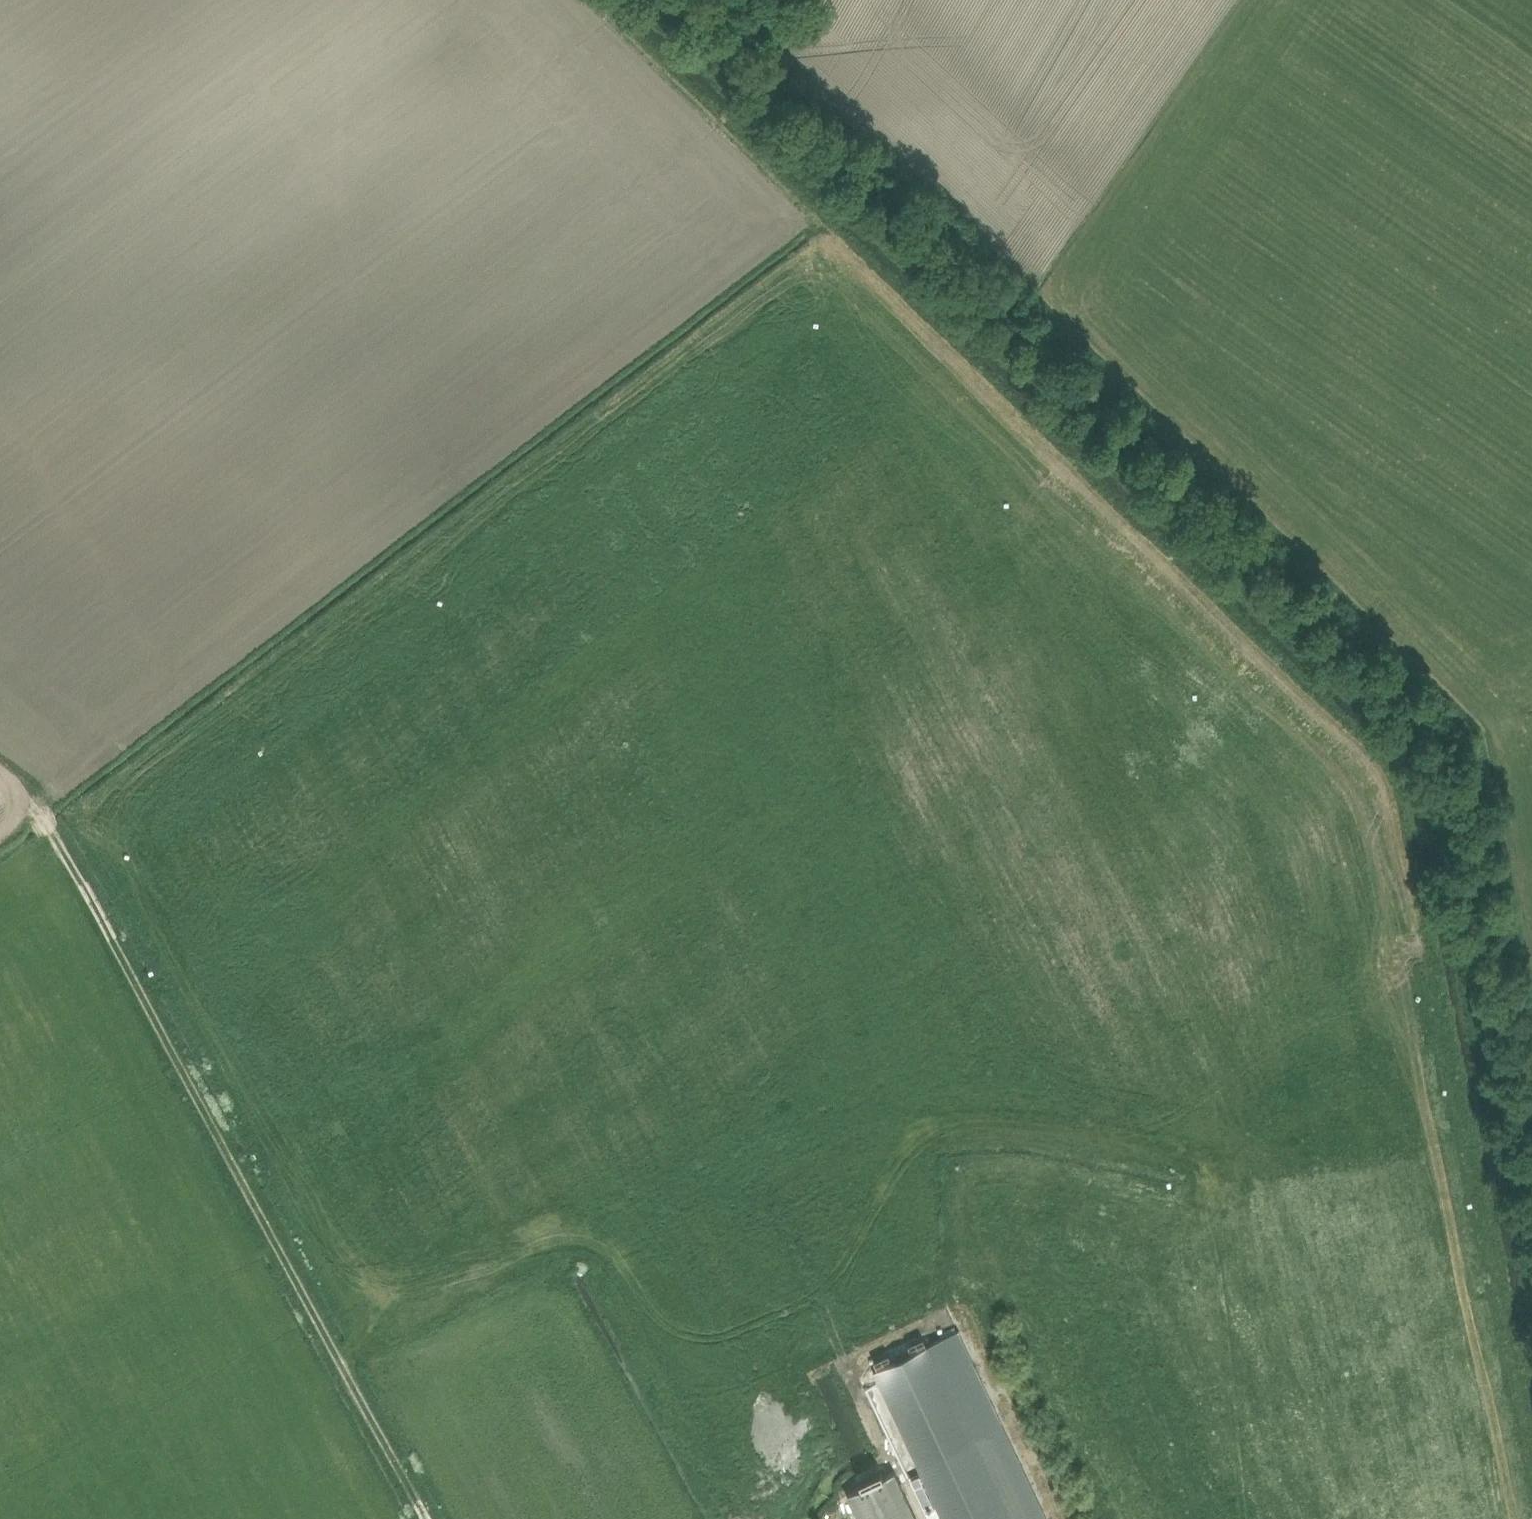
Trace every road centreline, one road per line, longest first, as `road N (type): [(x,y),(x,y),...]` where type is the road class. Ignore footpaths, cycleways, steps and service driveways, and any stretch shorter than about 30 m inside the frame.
road 1 (track): [(35,807),(429,1518)]

